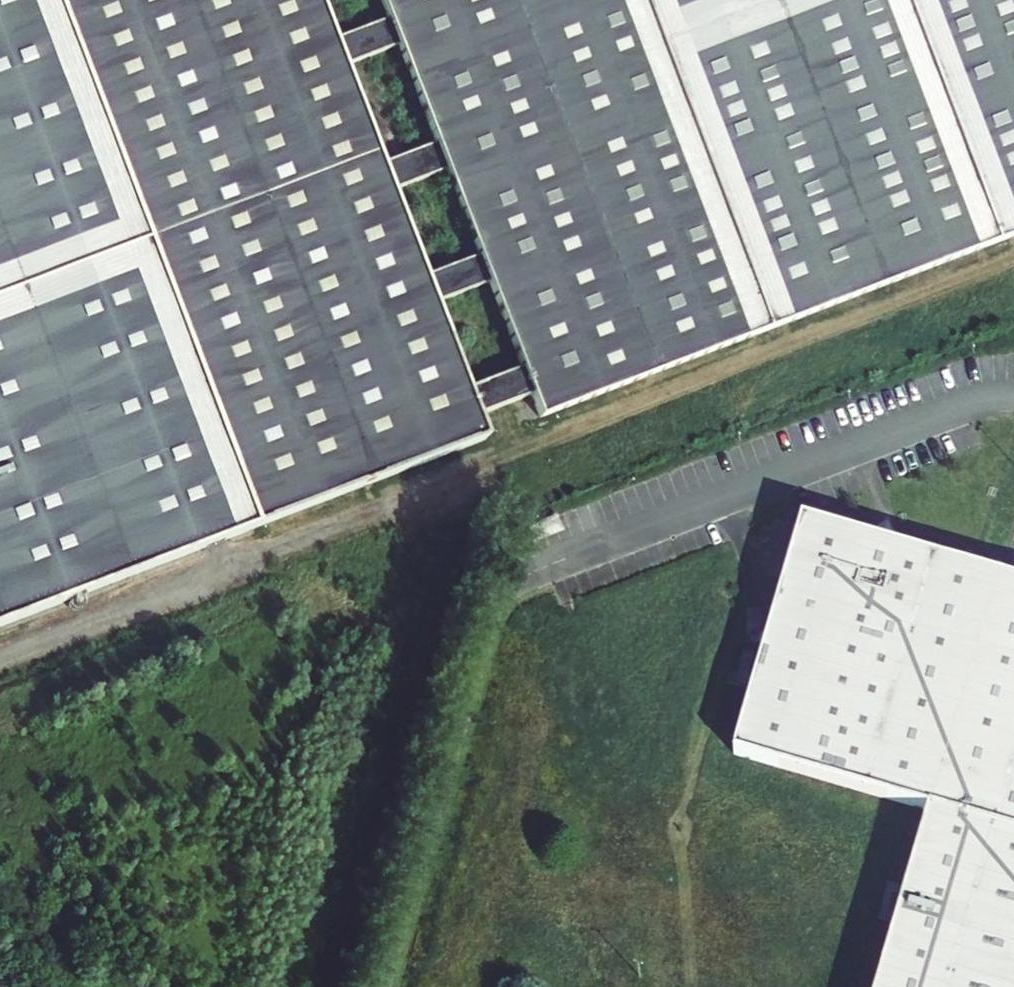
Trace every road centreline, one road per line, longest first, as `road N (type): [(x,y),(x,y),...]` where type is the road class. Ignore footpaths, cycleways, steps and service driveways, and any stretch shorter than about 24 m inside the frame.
road 1 (unclassified): [(1013,398),(506,578),(383,986)]

